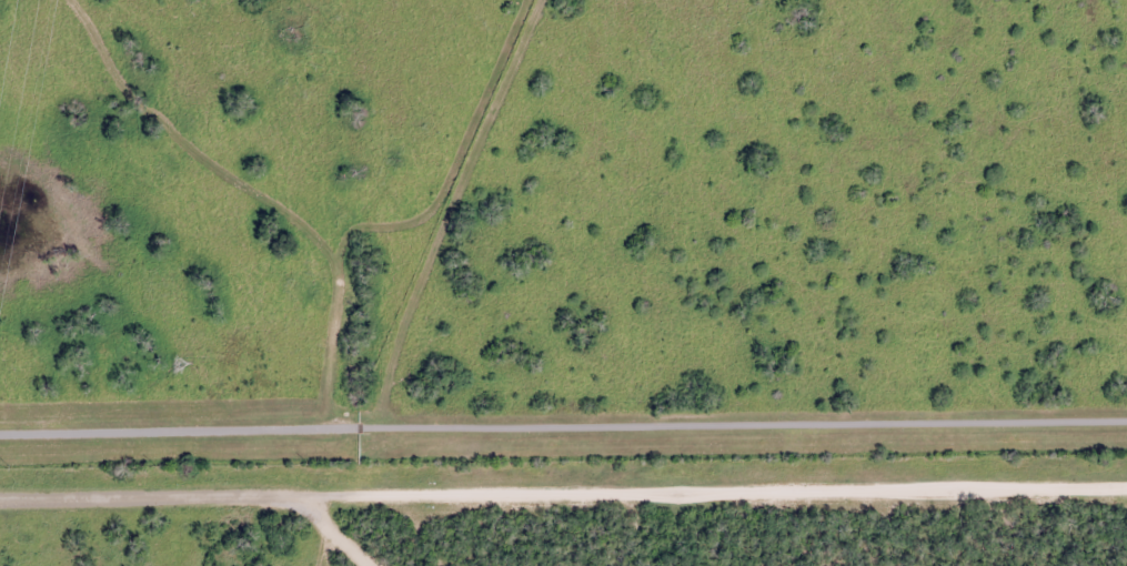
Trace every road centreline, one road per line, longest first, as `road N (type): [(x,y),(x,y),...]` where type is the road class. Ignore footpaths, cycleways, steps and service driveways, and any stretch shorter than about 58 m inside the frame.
road 1 (residential): [(0,500),(1126,488)]
road 2 (residential): [(0,437),(1126,426)]

